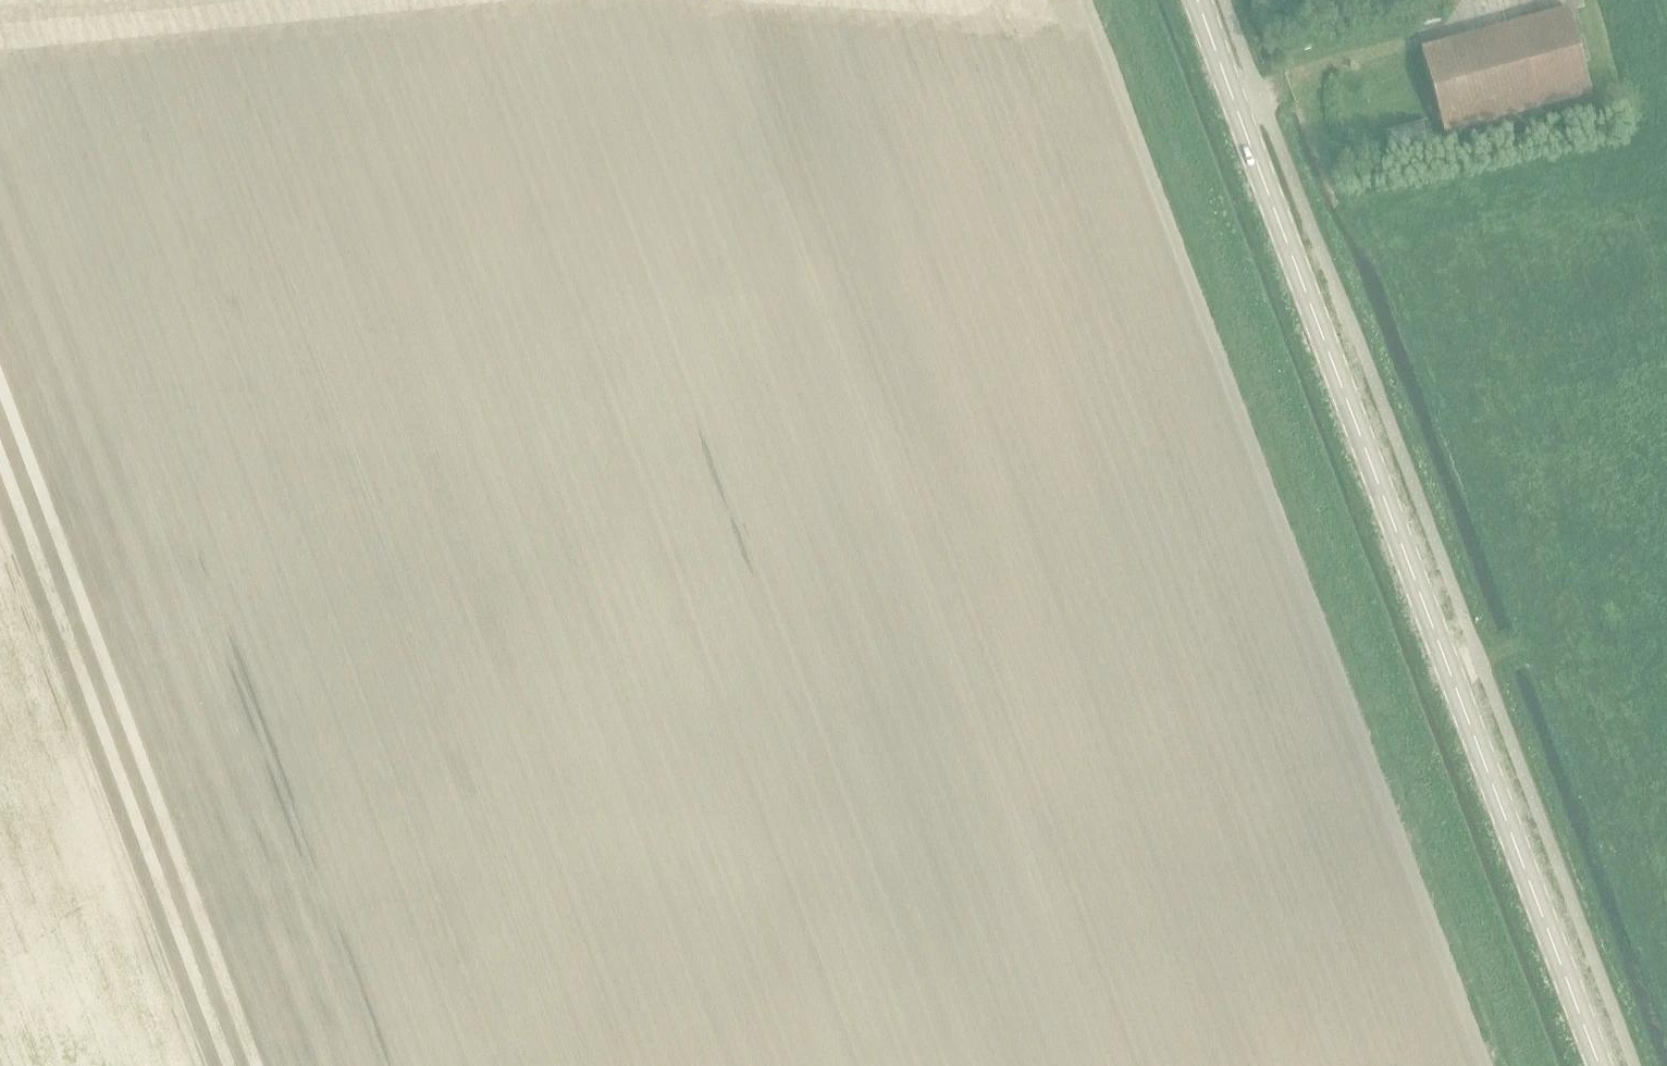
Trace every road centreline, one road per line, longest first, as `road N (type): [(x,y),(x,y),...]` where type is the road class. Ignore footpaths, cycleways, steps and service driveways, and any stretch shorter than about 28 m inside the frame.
road 1 (secondary): [(1199,0),(1602,1065)]

